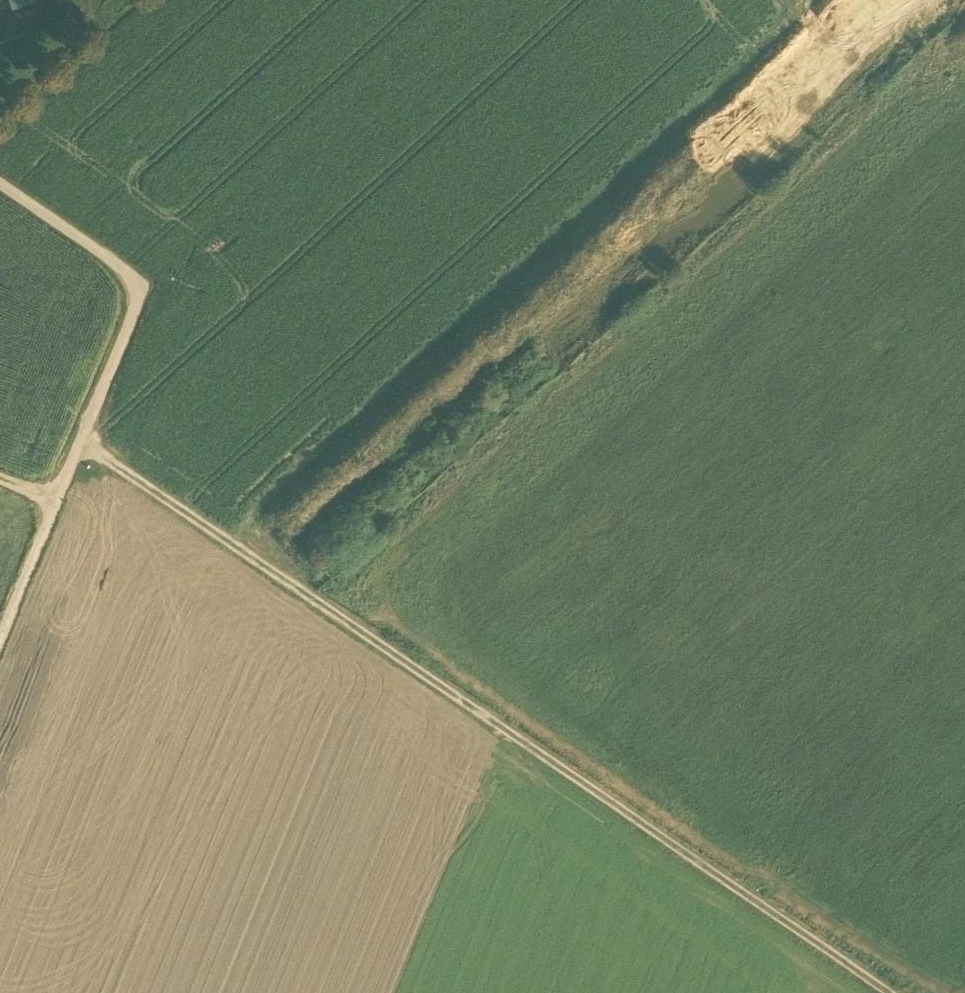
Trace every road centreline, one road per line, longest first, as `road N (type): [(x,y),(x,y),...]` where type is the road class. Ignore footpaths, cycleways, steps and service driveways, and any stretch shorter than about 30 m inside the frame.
road 1 (track): [(81,443),(887,992)]
road 2 (unclassified): [(0,185),(143,284),(81,443)]
road 3 (track): [(81,443),(0,636)]

